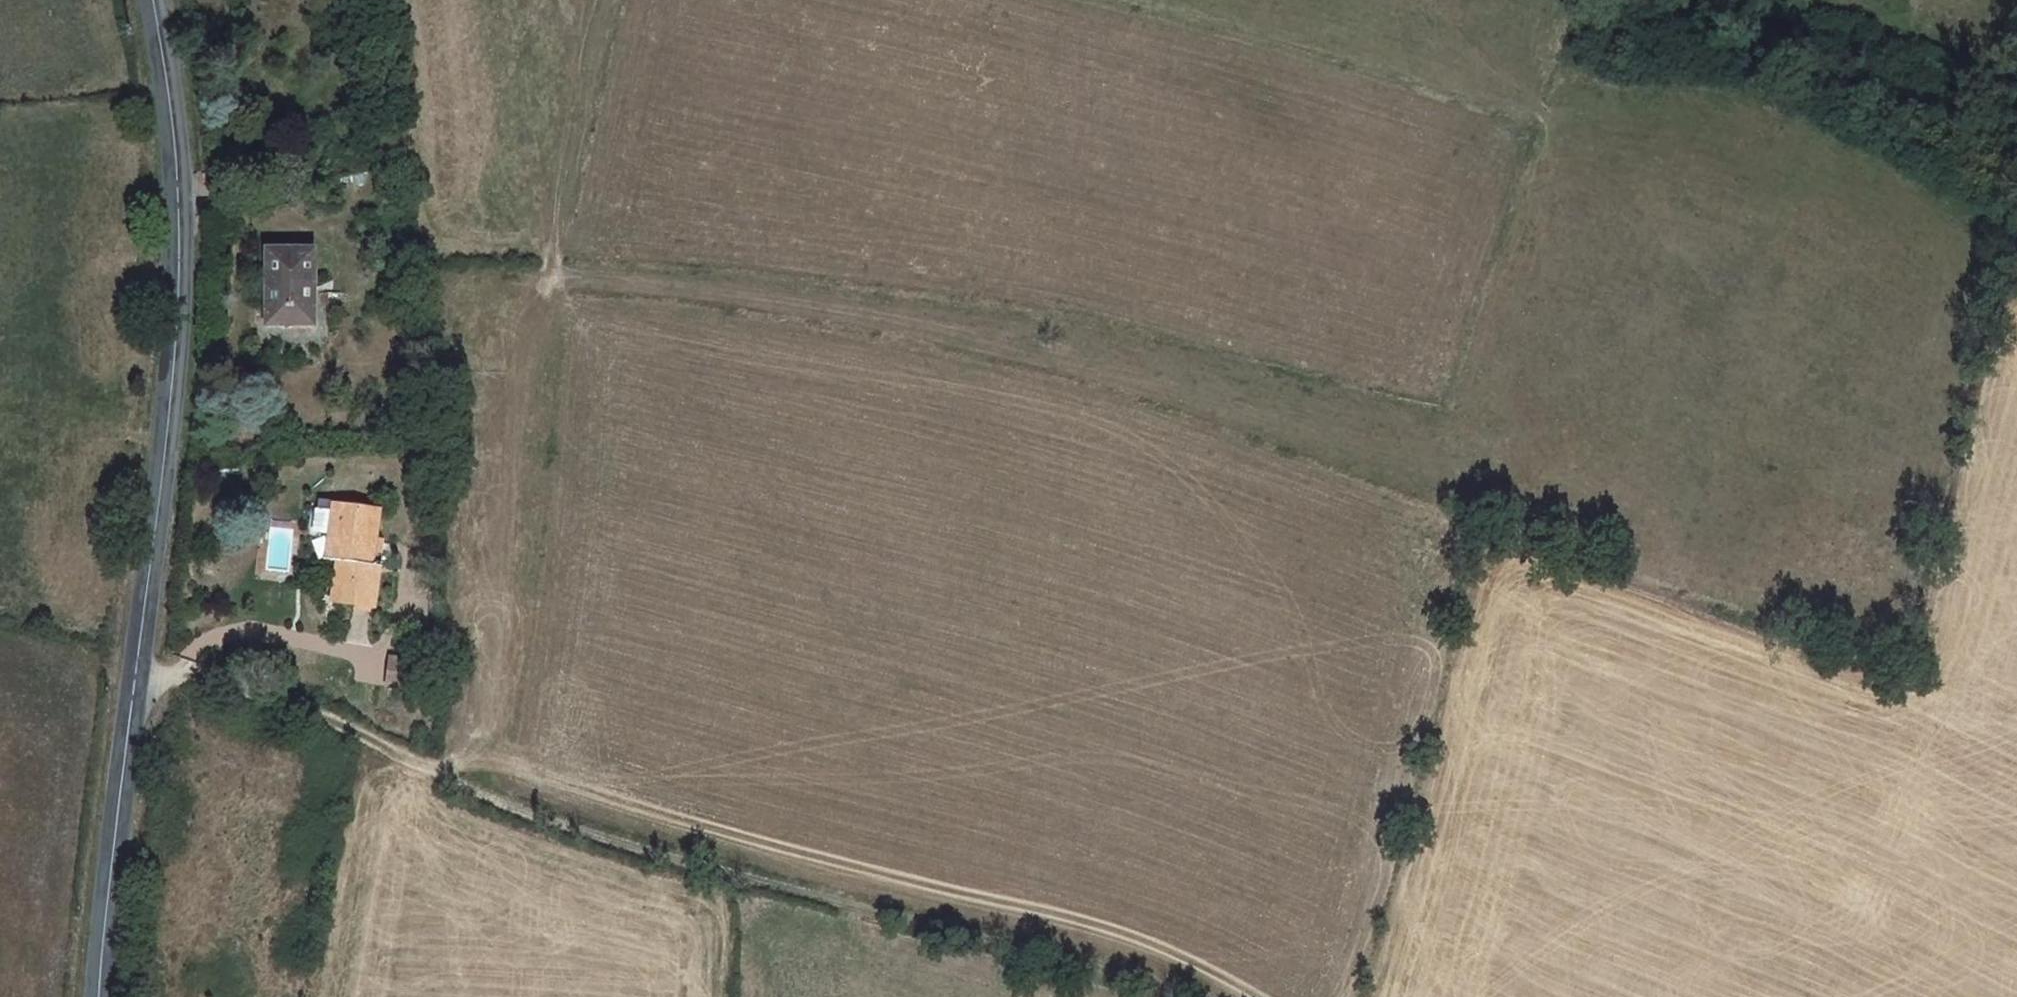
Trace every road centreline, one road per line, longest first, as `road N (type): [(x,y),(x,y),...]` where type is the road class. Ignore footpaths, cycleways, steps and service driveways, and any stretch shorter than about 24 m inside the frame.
road 1 (tertiary): [(101,996),(177,271),(167,111),(147,0)]
road 2 (track): [(438,769),(553,821),(720,872),(1043,953),(1182,996)]
road 3 (track): [(135,678),(239,683),(300,702),(438,769),(456,763),(471,743)]

